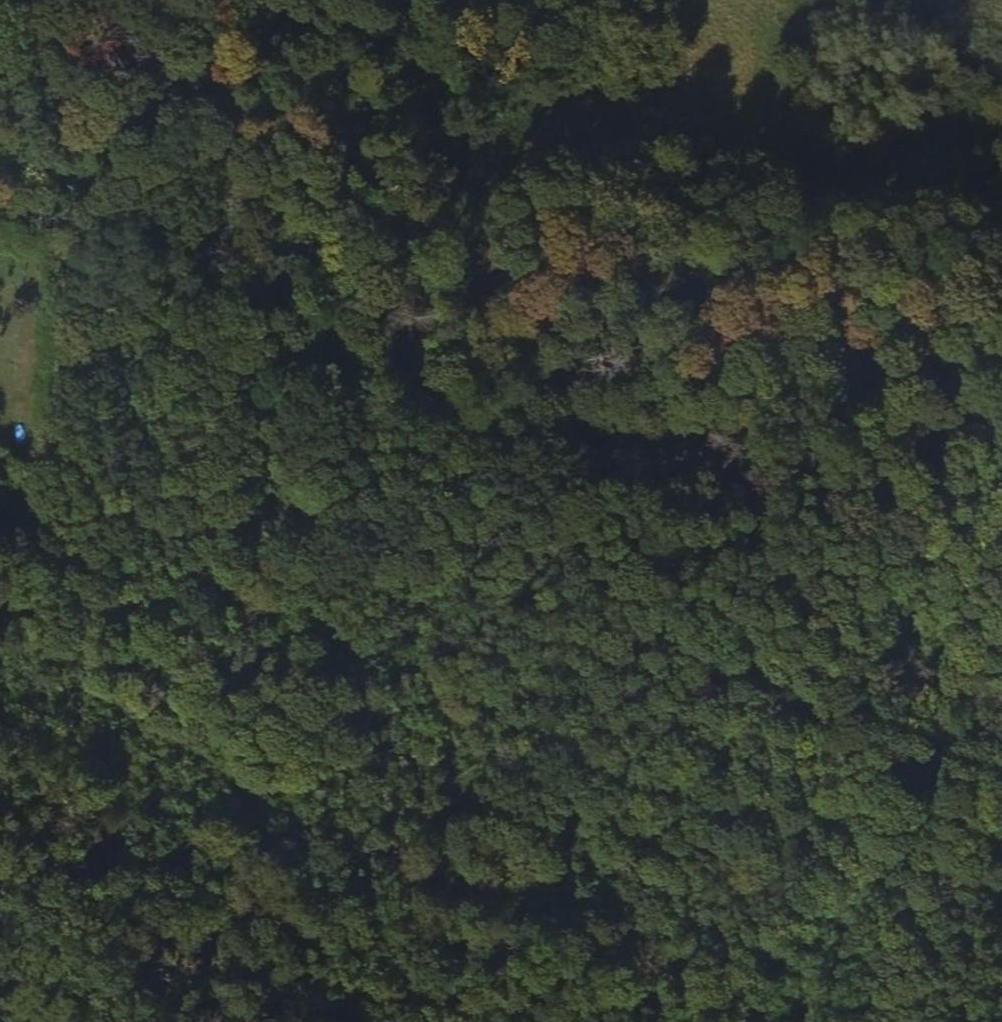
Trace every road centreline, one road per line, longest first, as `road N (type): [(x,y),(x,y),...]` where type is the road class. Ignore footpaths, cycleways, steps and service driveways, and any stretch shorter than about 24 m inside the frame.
road 1 (track): [(0,205),(441,306),(475,281),(585,0)]
road 2 (track): [(1001,246),(979,234),(925,227),(858,241),(648,323),(568,329),(441,306)]

